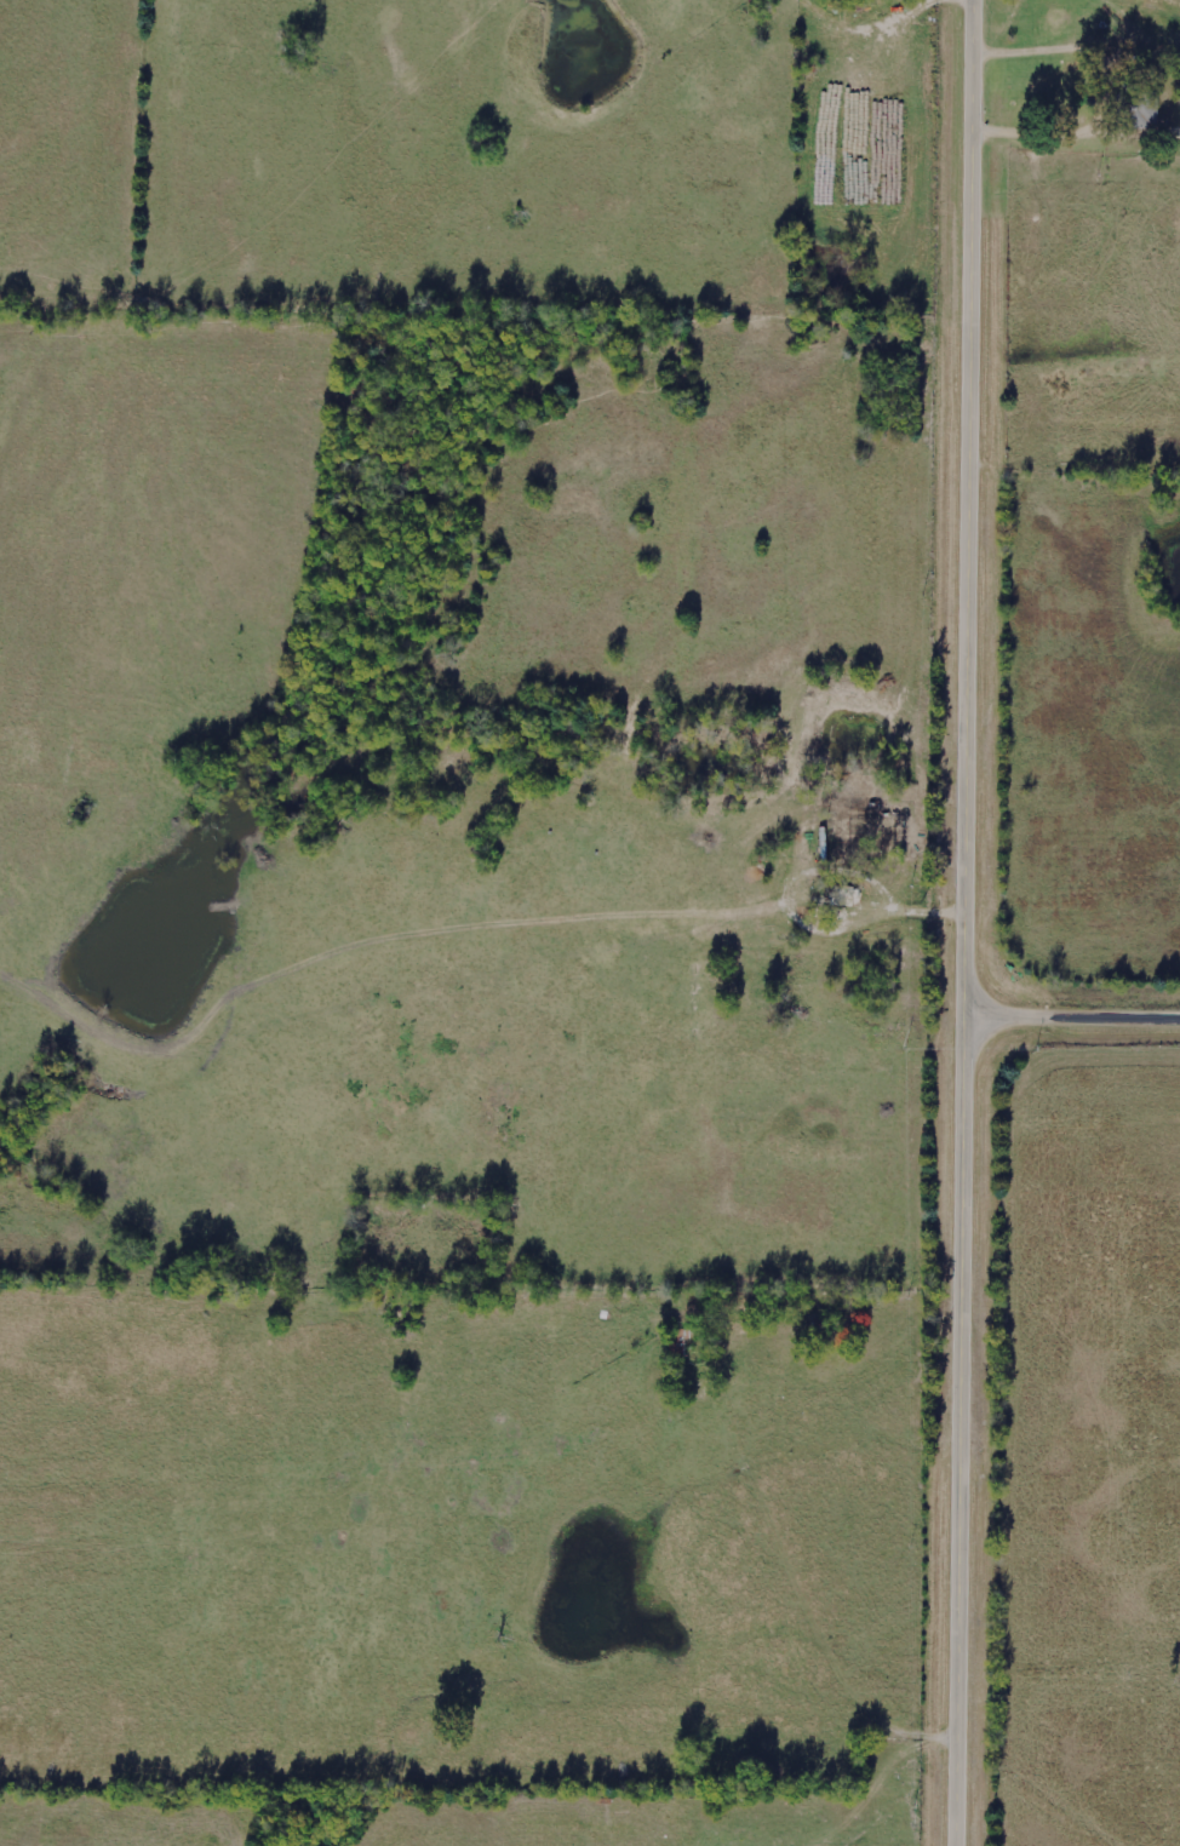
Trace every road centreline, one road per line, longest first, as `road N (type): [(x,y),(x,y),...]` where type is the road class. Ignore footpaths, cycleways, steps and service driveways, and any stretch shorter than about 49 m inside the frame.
road 1 (tertiary): [(975,0),(956,1845)]
road 2 (residential): [(1179,1021),(966,1017)]

